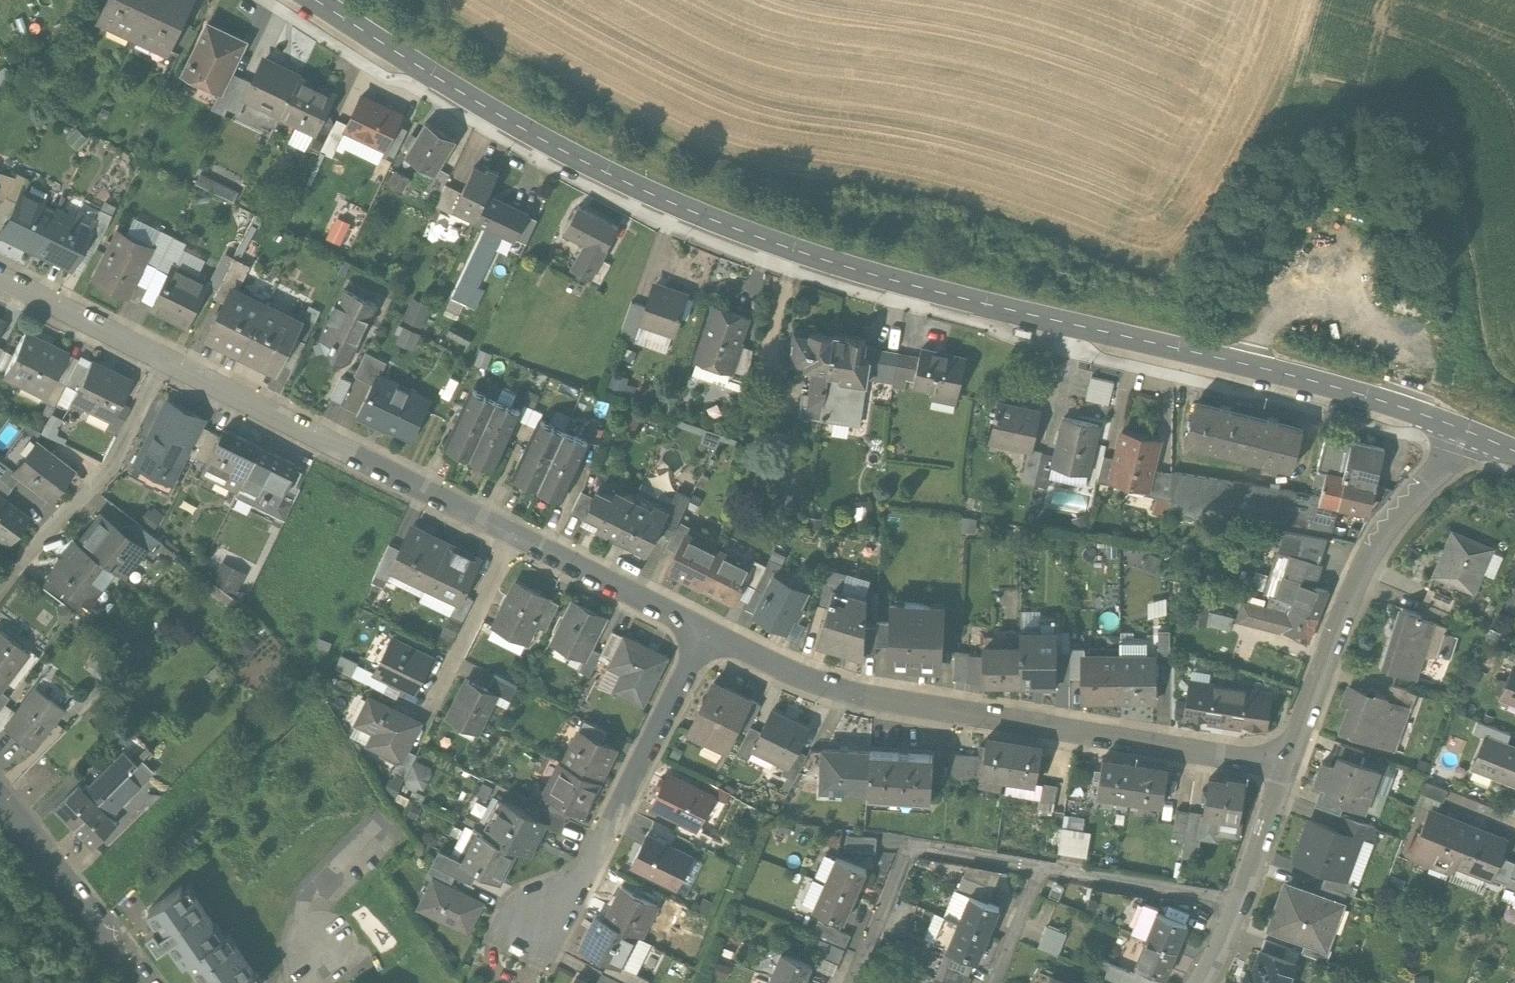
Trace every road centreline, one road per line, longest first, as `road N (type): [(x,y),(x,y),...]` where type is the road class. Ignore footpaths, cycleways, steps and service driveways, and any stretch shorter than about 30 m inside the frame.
road 1 (residential): [(1039,322),(861,275),(694,218),(517,130),(304,0)]
road 2 (residential): [(705,637),(864,698),(1286,765)]
road 3 (residential): [(1039,322),(1251,370),(1468,435)]
road 4 (residential): [(166,364),(511,539)]
road 5 (residential): [(1468,435),(1367,557),(1286,765)]
road 6 (residential): [(539,922),(590,868),(705,637)]
road 7 (residential): [(0,591),(111,472),(166,364)]
road 8 (residential): [(857,982),(908,851),(1046,869)]
road 9 (residential): [(0,806),(143,982)]
road 10 (residential): [(511,539),(705,637)]
road 11 (residential): [(1046,869),(1239,904)]
road 12 (residential): [(0,278),(166,364)]
road 13 (residential): [(435,708),(511,539)]
road 14 (track): [(755,820),(692,982)]
road 15 (residential): [(1286,765),(1239,904)]
road 16 (residential): [(998,982),(1046,869)]

